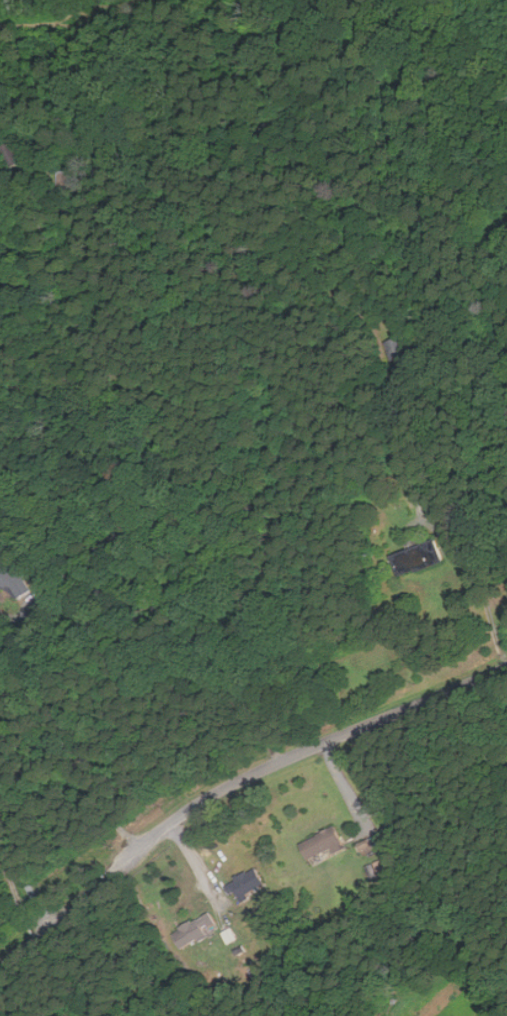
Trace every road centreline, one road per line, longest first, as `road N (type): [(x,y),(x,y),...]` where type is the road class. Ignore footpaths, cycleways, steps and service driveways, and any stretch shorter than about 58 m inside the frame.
road 1 (residential): [(113,866),(221,791),(506,667)]

